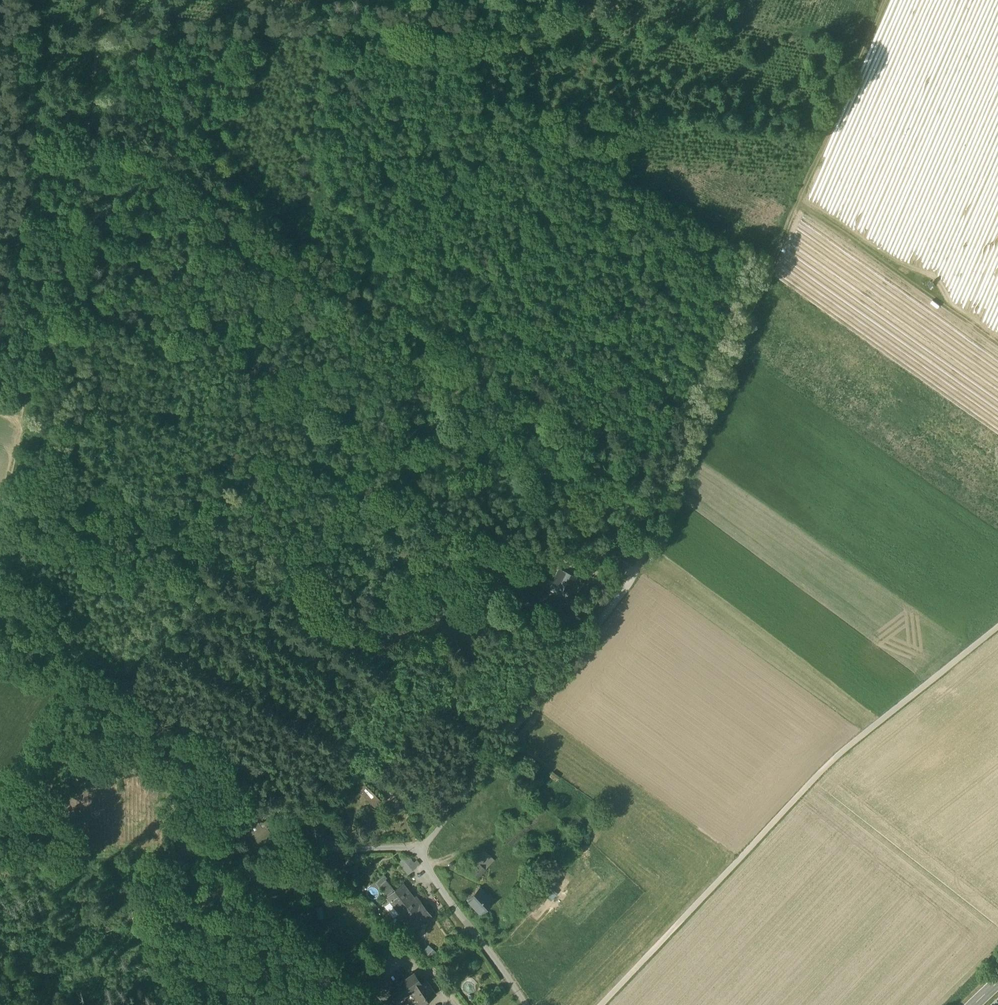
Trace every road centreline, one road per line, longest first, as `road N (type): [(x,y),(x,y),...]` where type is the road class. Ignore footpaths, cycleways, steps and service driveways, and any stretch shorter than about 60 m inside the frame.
road 1 (track): [(885,0),(631,580)]
road 2 (track): [(25,426),(516,728)]
road 3 (track): [(601,1004),(833,758),(997,625)]
road 4 (track): [(104,0),(72,266),(25,426)]
road 5 (residential): [(631,580),(421,847)]
road 6 (track): [(795,204),(997,346)]
road 7 (track): [(0,858),(239,852)]
road 8 (residential): [(421,847),(429,871),(526,1004)]
road 9 (residential): [(239,852),(421,847)]

